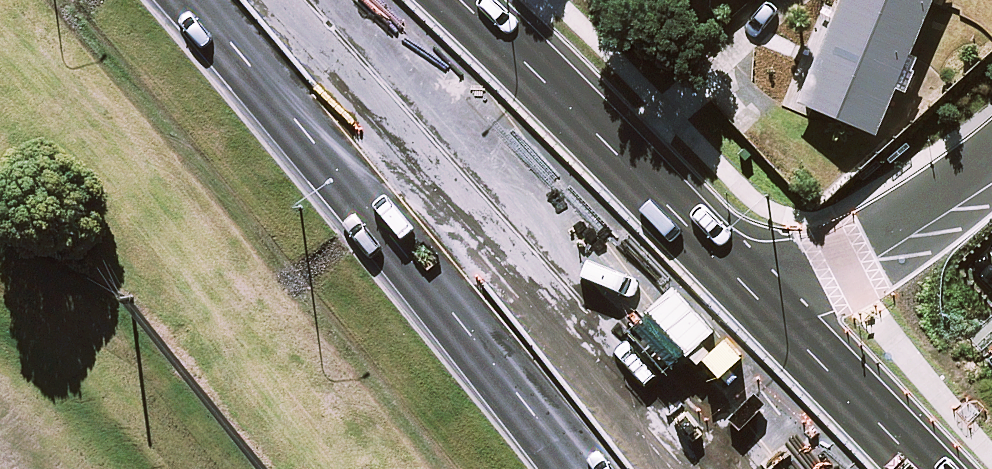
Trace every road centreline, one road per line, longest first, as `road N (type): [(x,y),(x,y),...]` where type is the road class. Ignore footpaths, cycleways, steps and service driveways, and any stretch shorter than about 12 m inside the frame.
road 1 (primary): [(454,0),(742,280),(920,468)]
road 2 (motorway): [(381,0),(794,468)]
road 3 (motorway): [(692,468),(284,0)]
road 4 (primary): [(590,468),(187,0)]

